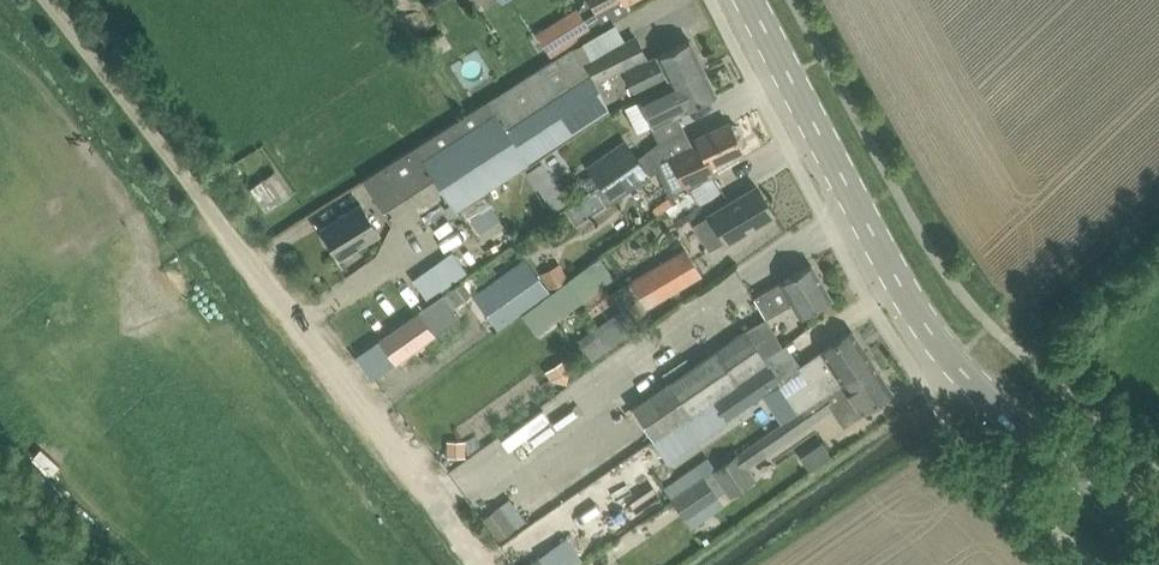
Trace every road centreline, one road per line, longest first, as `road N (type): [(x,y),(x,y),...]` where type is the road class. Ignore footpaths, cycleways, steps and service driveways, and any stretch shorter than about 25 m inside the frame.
road 1 (unclassified): [(488,564),(52,0)]
road 2 (tertiary): [(1158,536),(985,394),(932,333),(749,0)]

